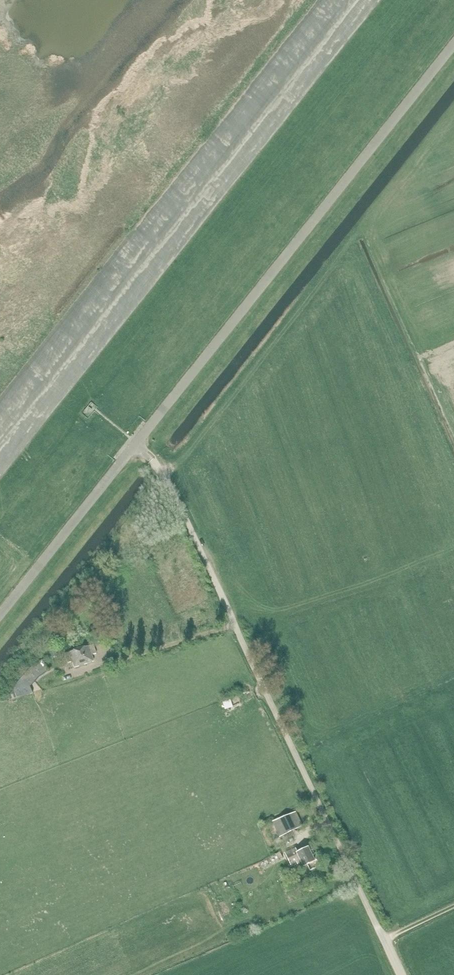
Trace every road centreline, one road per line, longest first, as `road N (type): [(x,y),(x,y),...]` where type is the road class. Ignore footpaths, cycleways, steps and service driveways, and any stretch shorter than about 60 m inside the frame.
road 1 (unclassified): [(401,974),(164,476),(136,444)]
road 2 (unclassified): [(136,444),(453,47)]
road 3 (unclassified): [(0,615),(136,444)]

